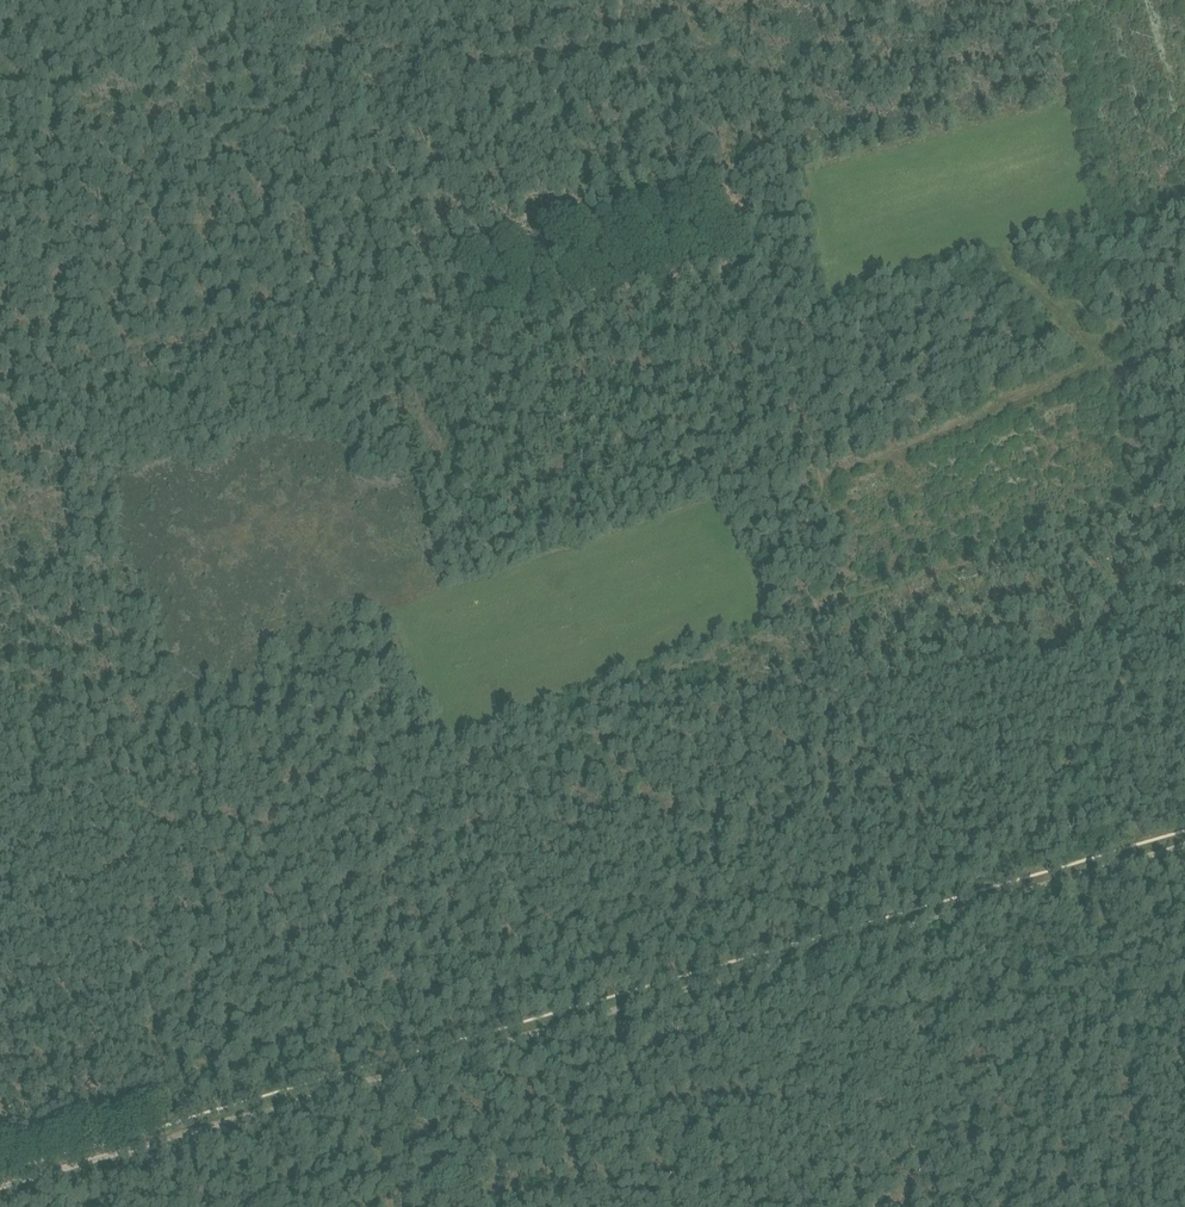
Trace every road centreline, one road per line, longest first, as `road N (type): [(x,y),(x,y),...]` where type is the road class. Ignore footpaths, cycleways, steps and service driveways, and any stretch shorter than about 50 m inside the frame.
road 1 (track): [(1184,847),(0,1187)]

